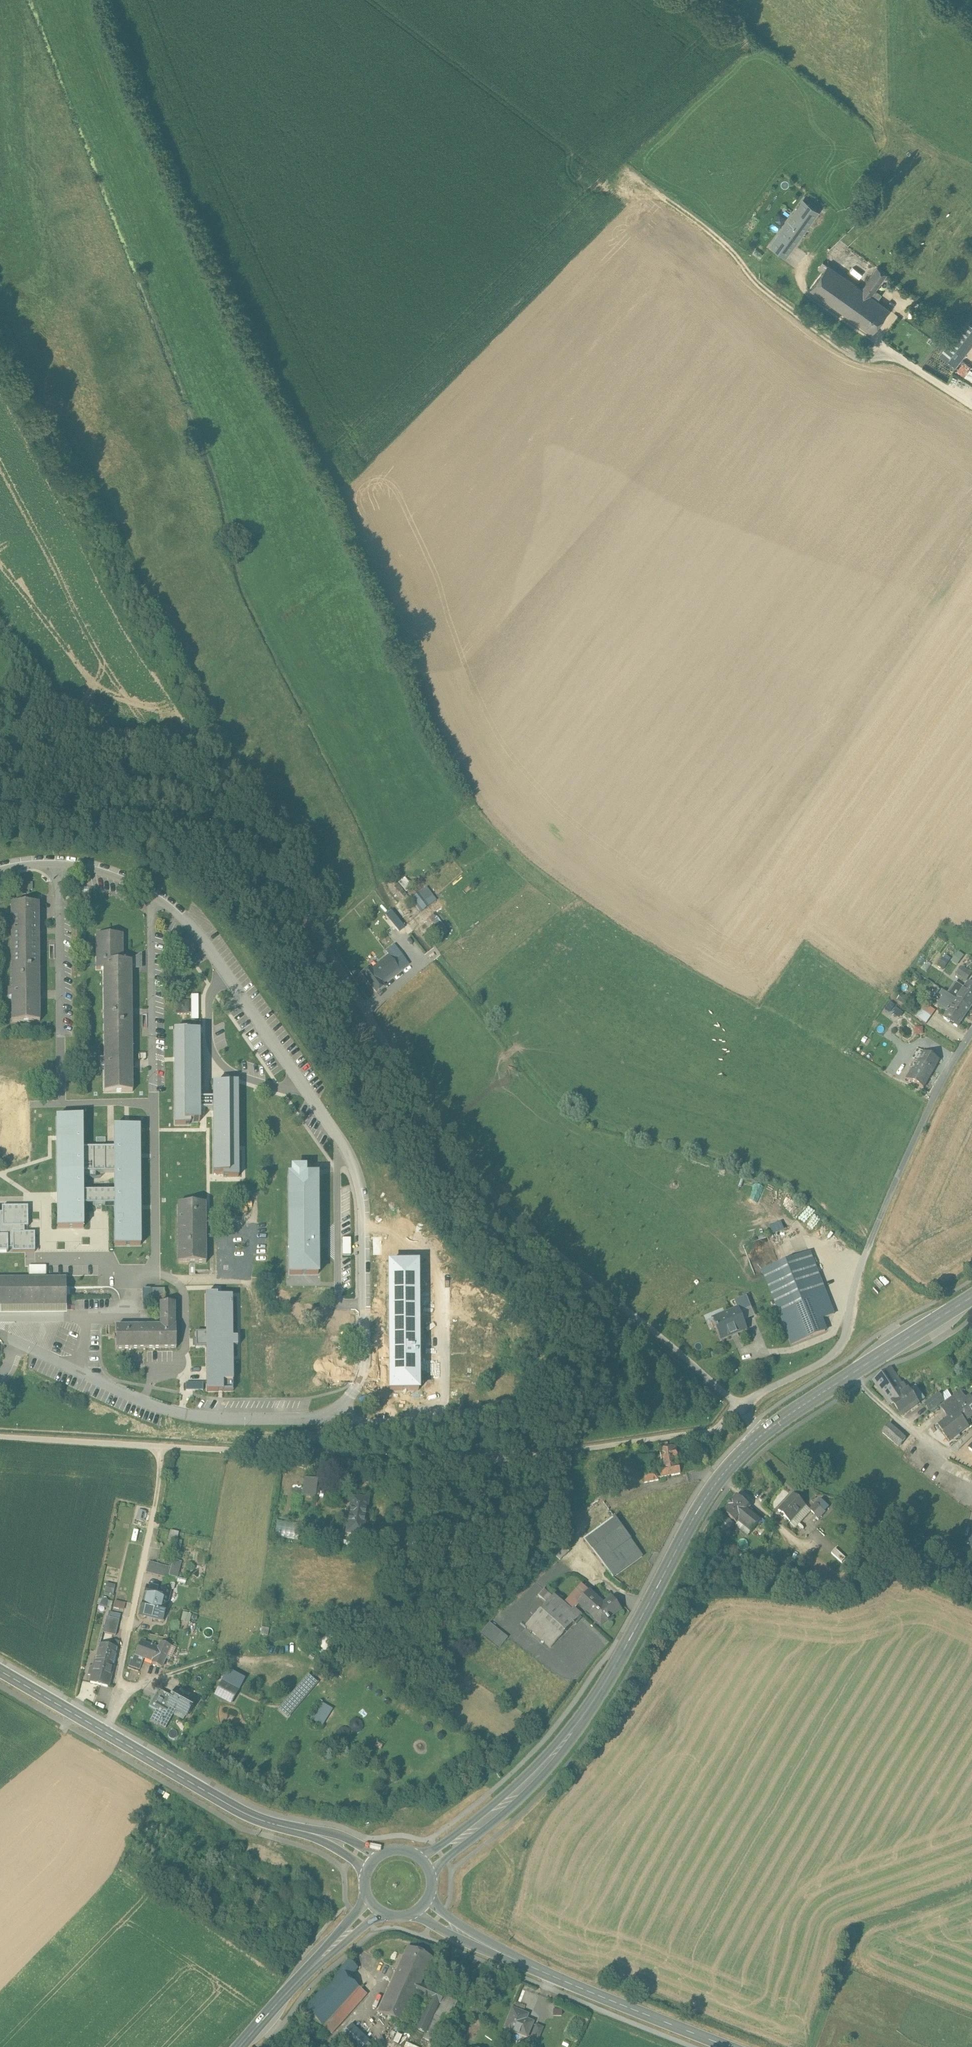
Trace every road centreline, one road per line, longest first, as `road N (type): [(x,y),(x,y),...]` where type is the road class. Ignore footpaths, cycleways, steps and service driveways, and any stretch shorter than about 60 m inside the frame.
road 1 (unclassified): [(0,745),(161,783),(202,798),(259,839),(471,1155),(742,1405)]
road 2 (primary): [(971,1297),(763,1431),(722,1473),(559,1750),(511,1801),(425,1862)]
road 3 (track): [(742,1405),(712,1433),(397,1468),(283,1452),(0,1439)]
road 4 (secondary): [(729,2046),(550,1977),(422,1906)]
road 5 (track): [(813,2046),(849,1930),(971,1884)]
road 6 (track): [(971,402),(799,284),(806,260)]
road 7 (secondary): [(310,1832),(248,1815),(105,1733)]
road 8 (track): [(127,1637),(162,1450)]
road 9 (track): [(118,1696),(227,1657),(254,1660)]
road 10 (primary): [(333,1944),(241,2046)]
road 11 (secondary): [(105,1733),(0,1671)]

